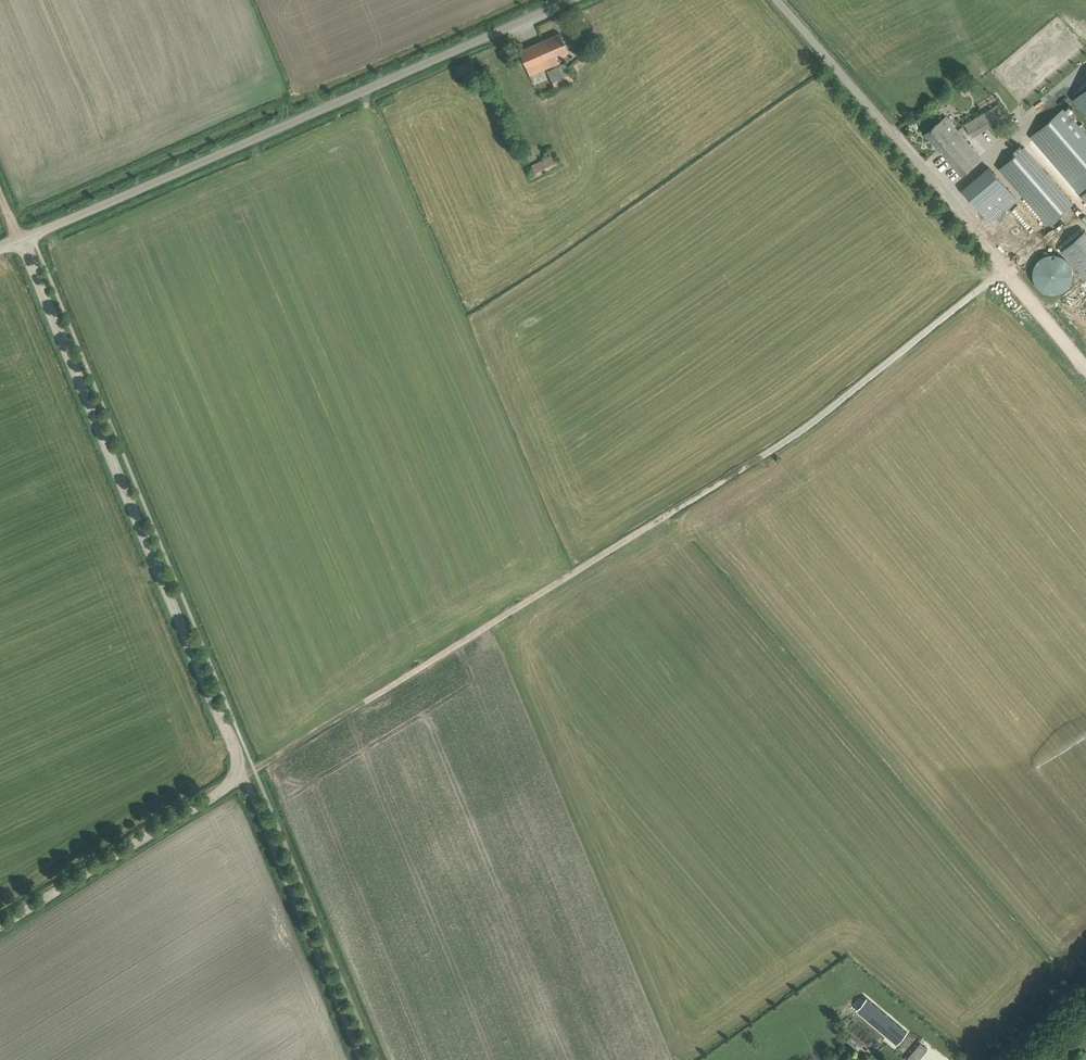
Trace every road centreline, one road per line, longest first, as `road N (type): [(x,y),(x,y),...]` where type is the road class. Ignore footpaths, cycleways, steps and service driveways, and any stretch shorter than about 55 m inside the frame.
road 1 (track): [(375,697),(792,438),(1005,268)]
road 2 (unclassified): [(0,252),(567,0)]
road 3 (track): [(240,774),(22,242)]
road 4 (unclassified): [(1005,268),(781,0)]
road 5 (track): [(362,1059),(240,774)]
road 6 (track): [(0,928),(240,774)]

